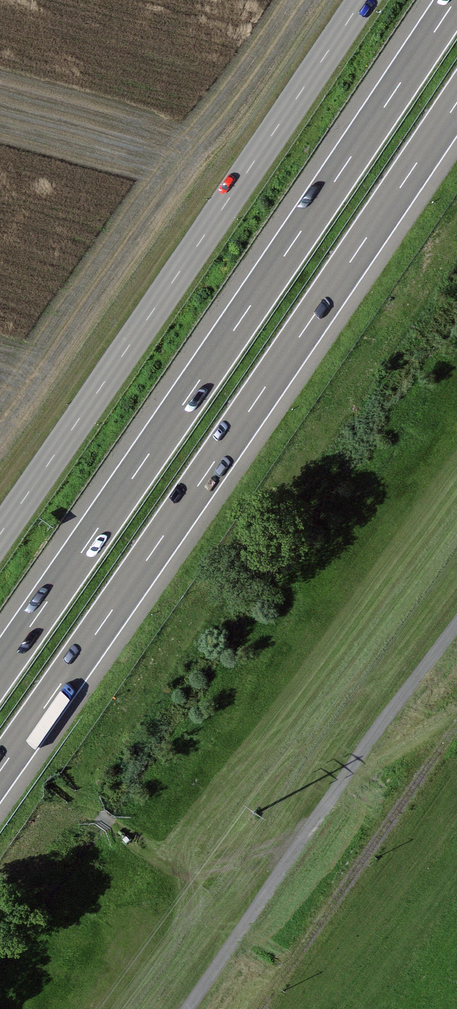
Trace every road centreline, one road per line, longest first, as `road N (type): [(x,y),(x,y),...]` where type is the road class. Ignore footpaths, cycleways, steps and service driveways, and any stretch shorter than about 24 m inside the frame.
road 1 (motorway): [(0,771),(456,98)]
road 2 (motorway): [(454,0),(0,669)]
road 3 (tertiary): [(0,540),(368,0)]
road 4 (track): [(456,626),(186,1008)]

